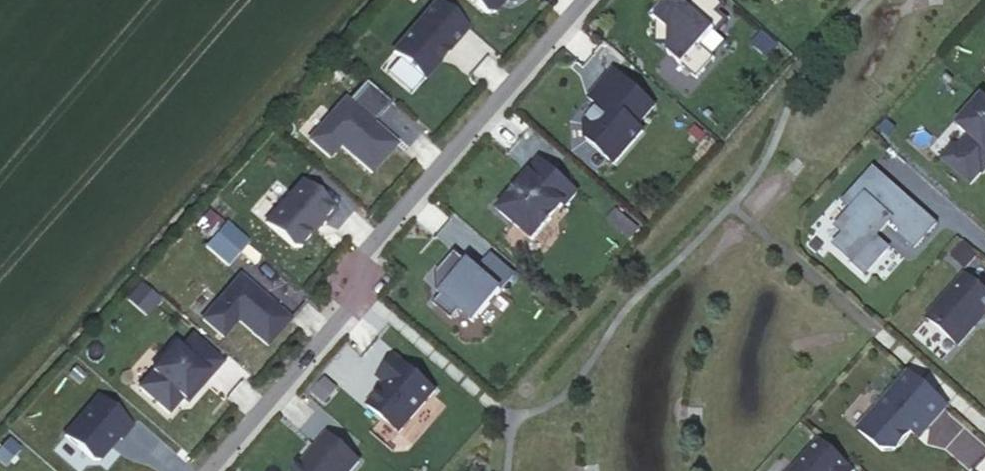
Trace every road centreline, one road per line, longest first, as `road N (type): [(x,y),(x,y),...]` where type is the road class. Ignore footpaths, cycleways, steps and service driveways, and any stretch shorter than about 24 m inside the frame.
road 1 (residential): [(587,0),(373,243),(342,320),(211,470)]

